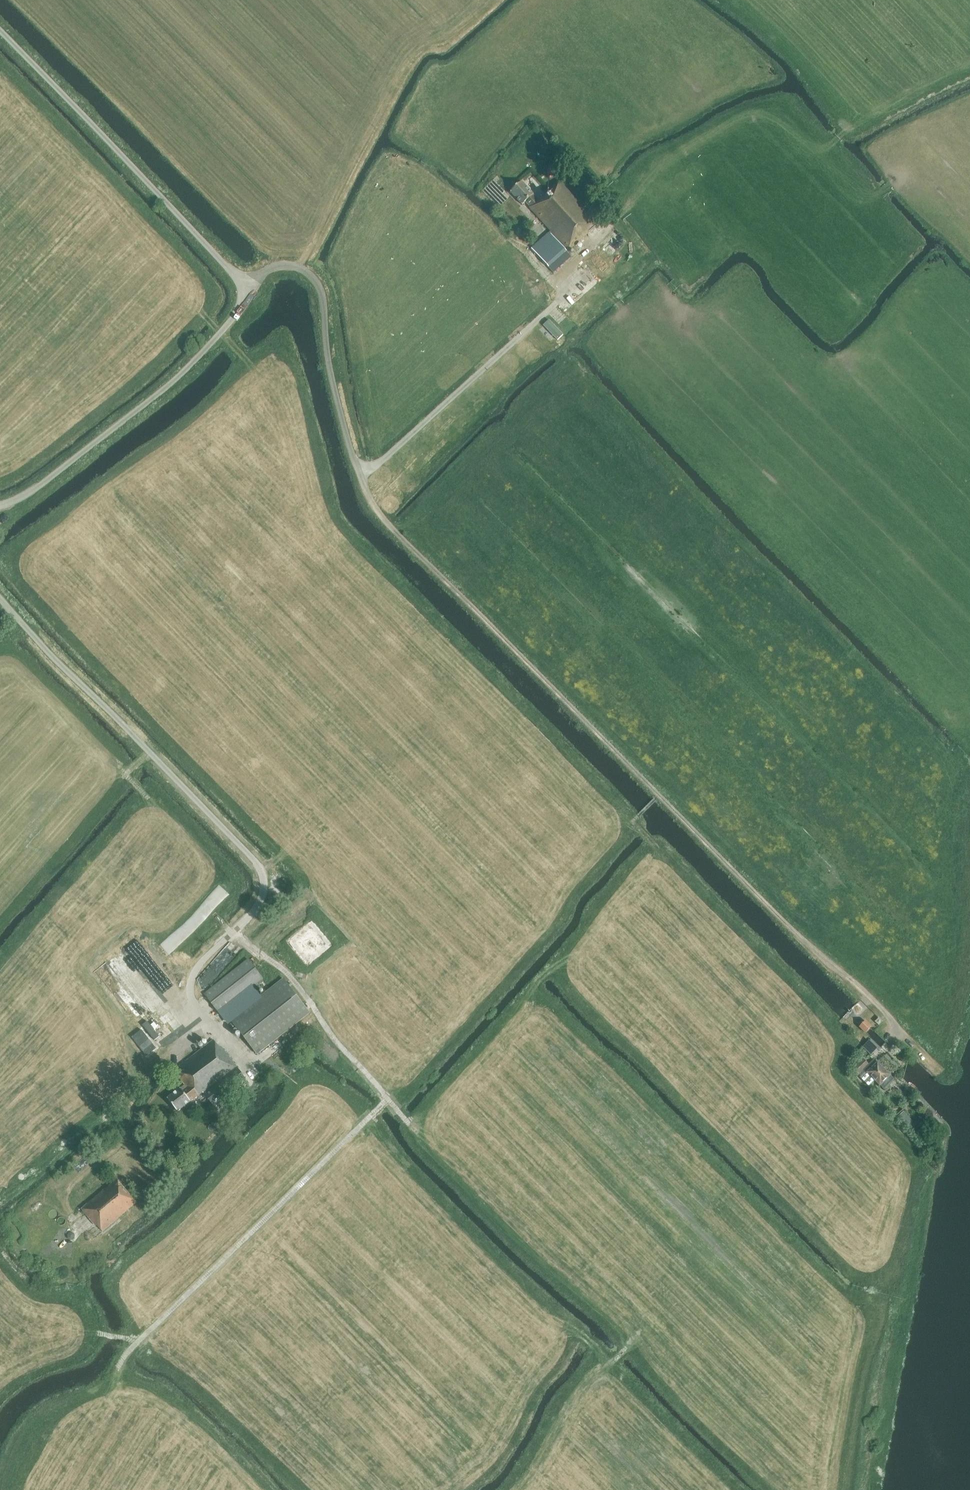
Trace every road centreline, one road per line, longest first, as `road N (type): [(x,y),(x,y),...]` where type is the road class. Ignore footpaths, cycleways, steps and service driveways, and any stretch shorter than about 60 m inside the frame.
road 1 (unclassified): [(238,928),(262,895),(259,867),(0,598)]
road 2 (track): [(388,1098),(118,1367)]
road 3 (unclassified): [(252,289),(0,30)]
road 4 (unclassified): [(0,506),(170,384),(252,289)]
road 5 (unclassified): [(252,289),(263,273),(285,265),(303,269),(321,288),(331,372),(360,477)]
road 6 (track): [(410,1125),(287,972),(233,933)]

